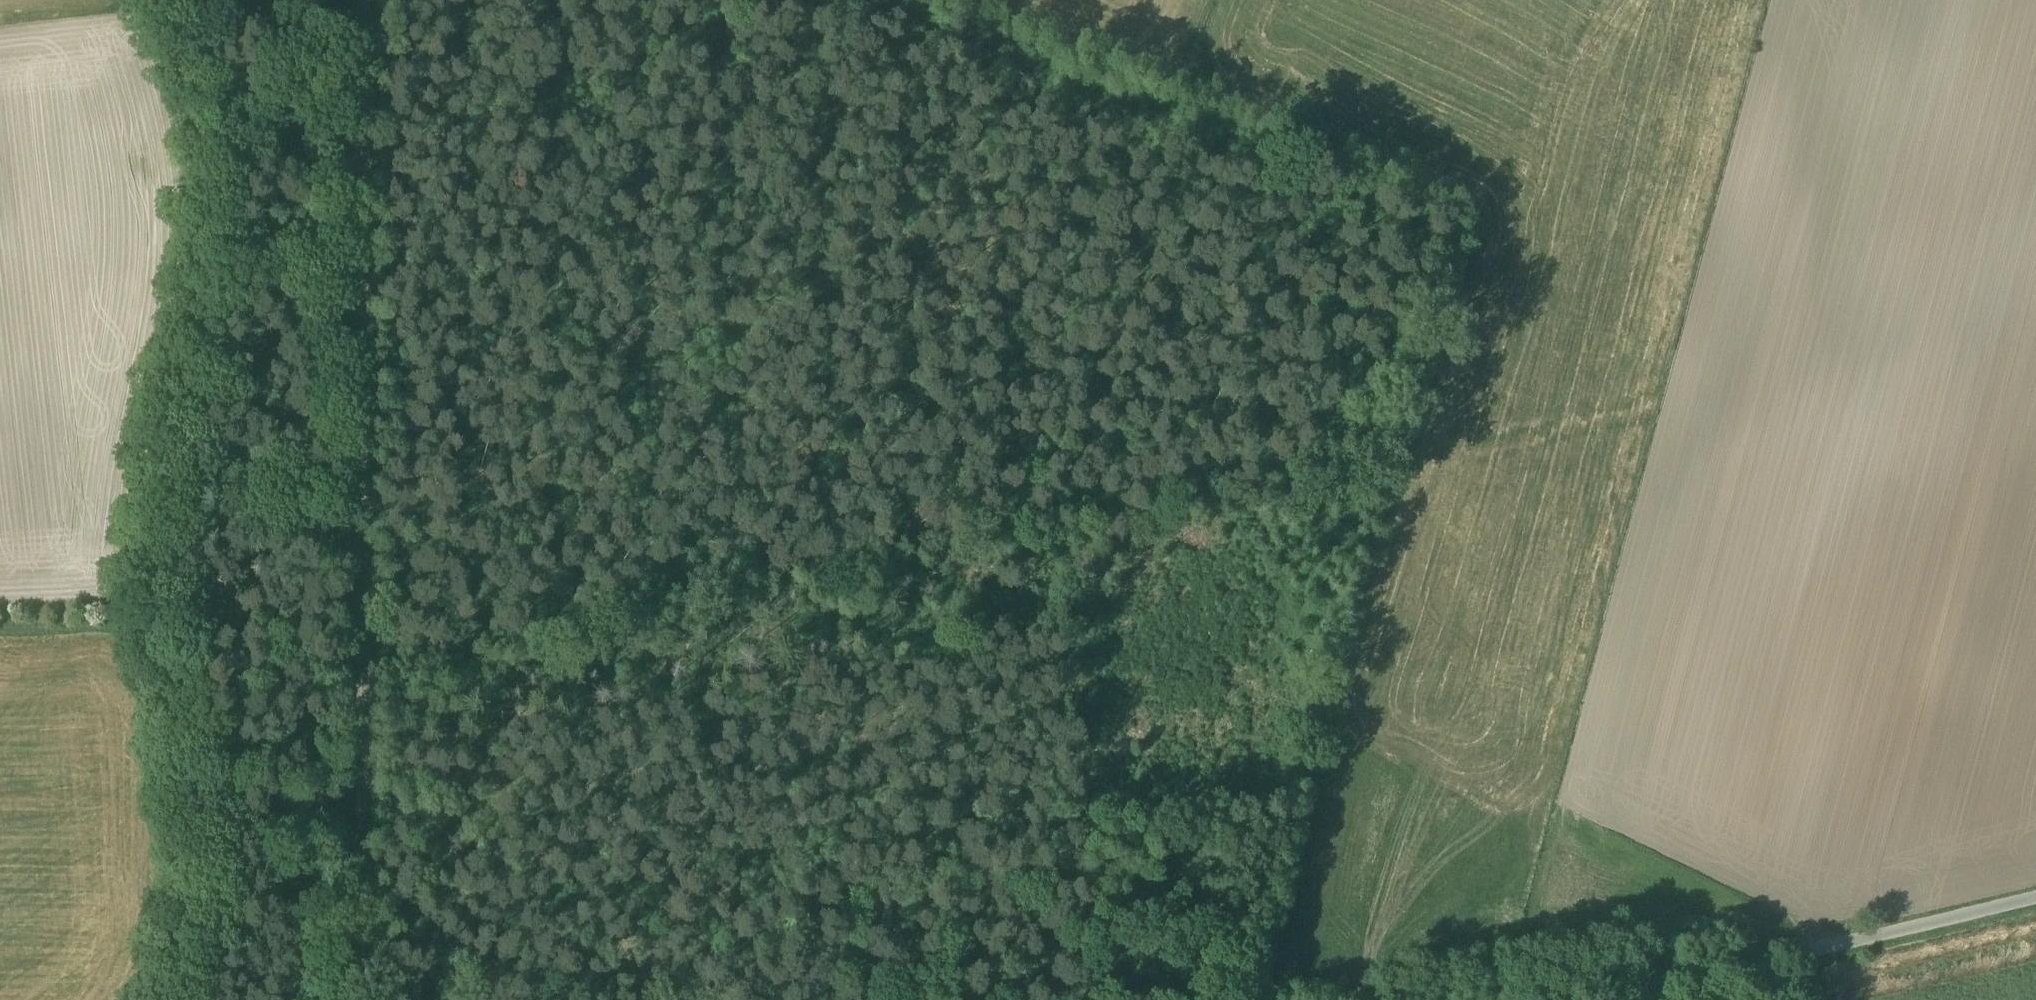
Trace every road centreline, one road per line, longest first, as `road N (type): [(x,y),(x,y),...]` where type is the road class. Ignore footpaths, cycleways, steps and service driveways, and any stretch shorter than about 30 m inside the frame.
road 1 (unclassified): [(365,999),(366,0)]
road 2 (unclassified): [(2035,893),(1595,999)]

